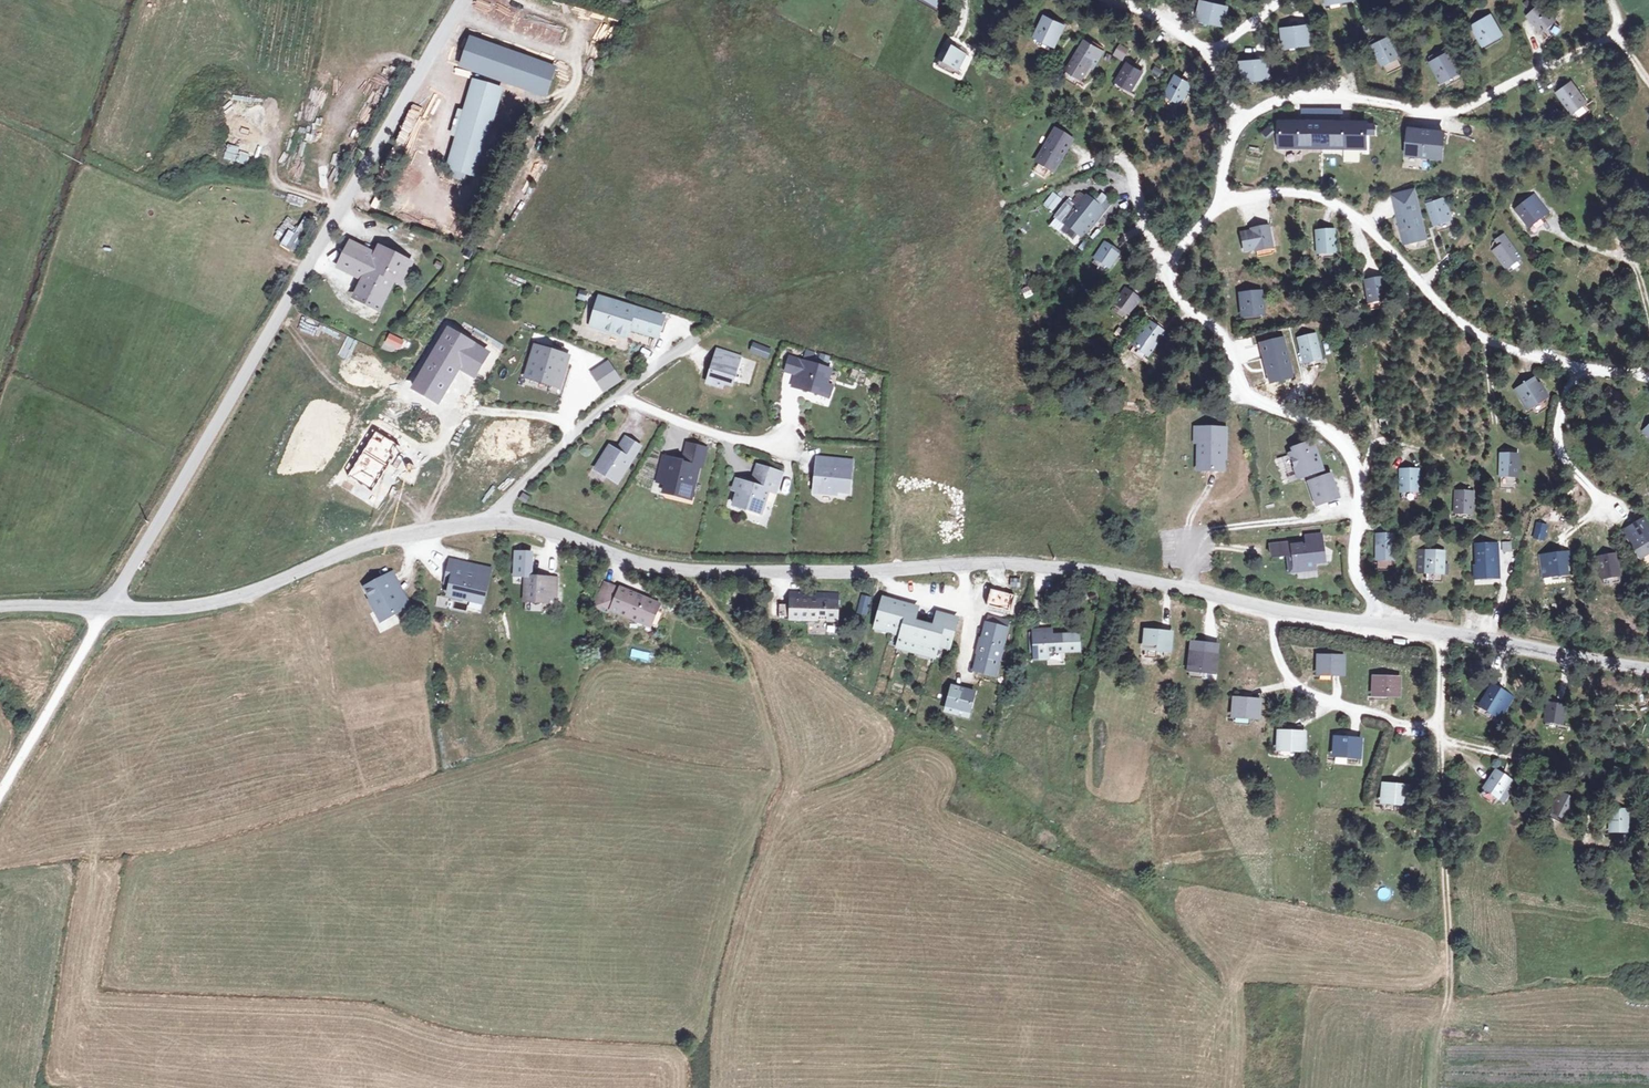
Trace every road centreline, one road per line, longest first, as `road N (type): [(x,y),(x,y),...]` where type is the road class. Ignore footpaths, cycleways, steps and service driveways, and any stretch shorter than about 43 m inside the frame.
road 1 (unclassified): [(108,609),(462,0)]
road 2 (unclassified): [(496,521),(540,527),(668,569),(1025,564),(1191,589)]
road 3 (residential): [(1228,203),(1293,194),(1329,205),(1359,218),(1461,325),(1546,363),(1648,379)]
road 4 (residential): [(1242,117),(1279,100),(1465,108),(1614,37),(1648,83)]
road 5 (residential): [(1359,512),(1361,481),(1350,451),(1256,398),(1240,382),(1223,333),(1179,301),(1170,280),(1166,268),(1228,203)]
road 6 (unclassified): [(108,609),(187,607),(255,591),(391,535),(496,521)]
road 7 (track): [(341,208),(260,184),(206,180),(165,191),(0,116)]
road 8 (residential): [(1274,610),(1273,645),(1295,682),(1320,699),(1441,730)]
road 9 (track): [(1441,730),(1448,957)]
road 10 (residential): [(1191,589),(1191,544),(1214,530),(1359,512)]
road 11 (track): [(0,794),(108,609)]
road 12 (unclassified): [(1447,632),(1648,664)]
road 13 (residential): [(1242,117),(1211,52),(1159,18),(1107,0)]
road 14 (residential): [(620,396),(728,439),(790,444)]
road 15 (residential): [(1579,773),(1454,744),(1441,730)]
road 16 (residential): [(1385,625),(1355,567),(1359,512)]

